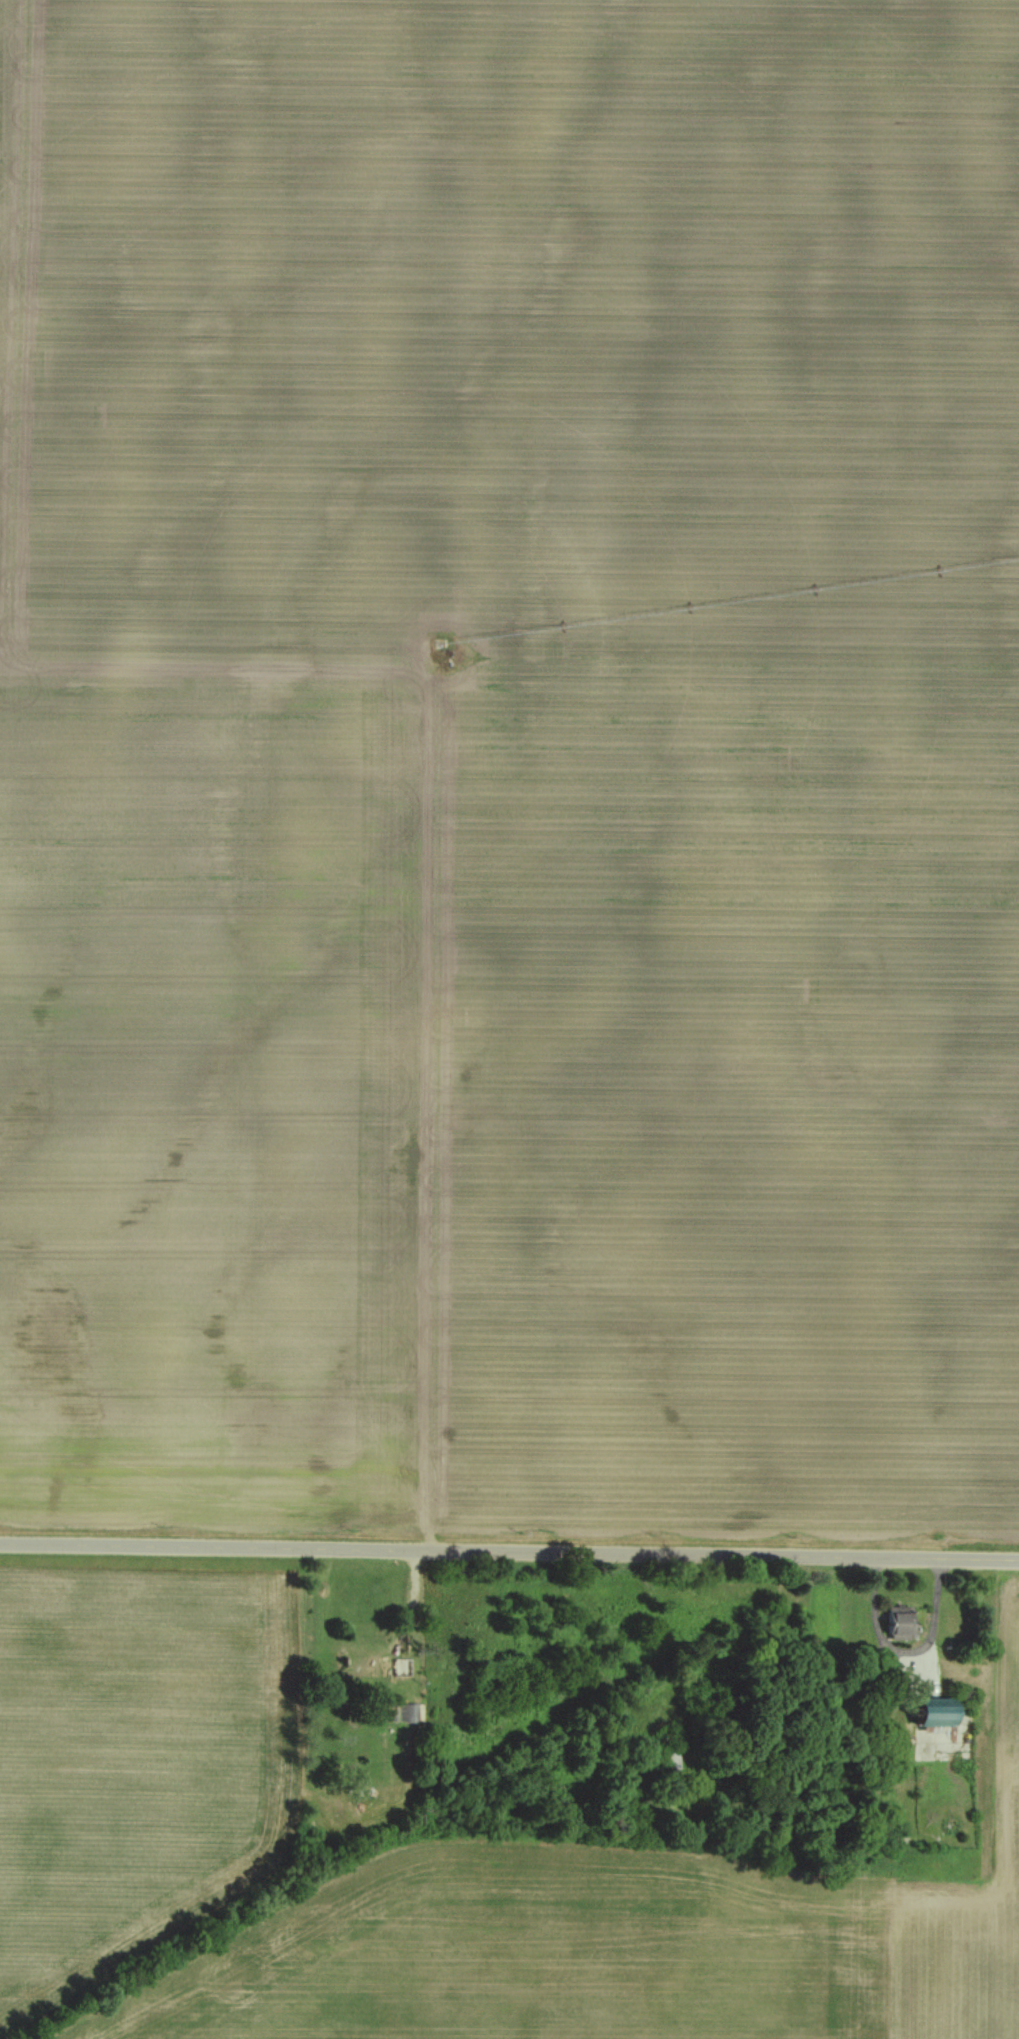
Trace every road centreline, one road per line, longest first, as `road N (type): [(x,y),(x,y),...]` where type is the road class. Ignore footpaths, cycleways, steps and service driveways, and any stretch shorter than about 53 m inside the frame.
road 1 (residential): [(0,1547),(1018,1562)]

